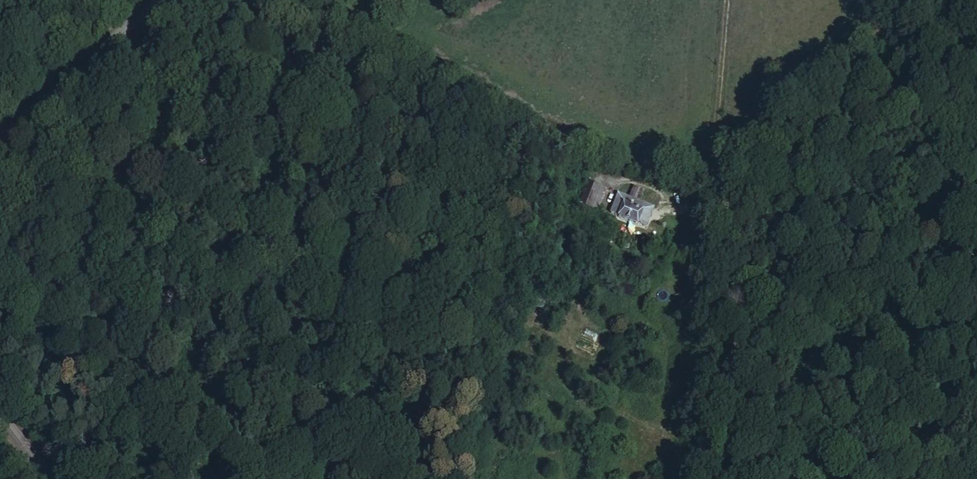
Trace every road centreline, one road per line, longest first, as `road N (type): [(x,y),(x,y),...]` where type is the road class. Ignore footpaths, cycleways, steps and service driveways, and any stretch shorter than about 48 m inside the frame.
road 1 (track): [(728,0),(698,426),(654,432),(589,404)]
road 2 (track): [(710,210),(976,187)]
road 3 (tertiary): [(0,138),(160,0)]

